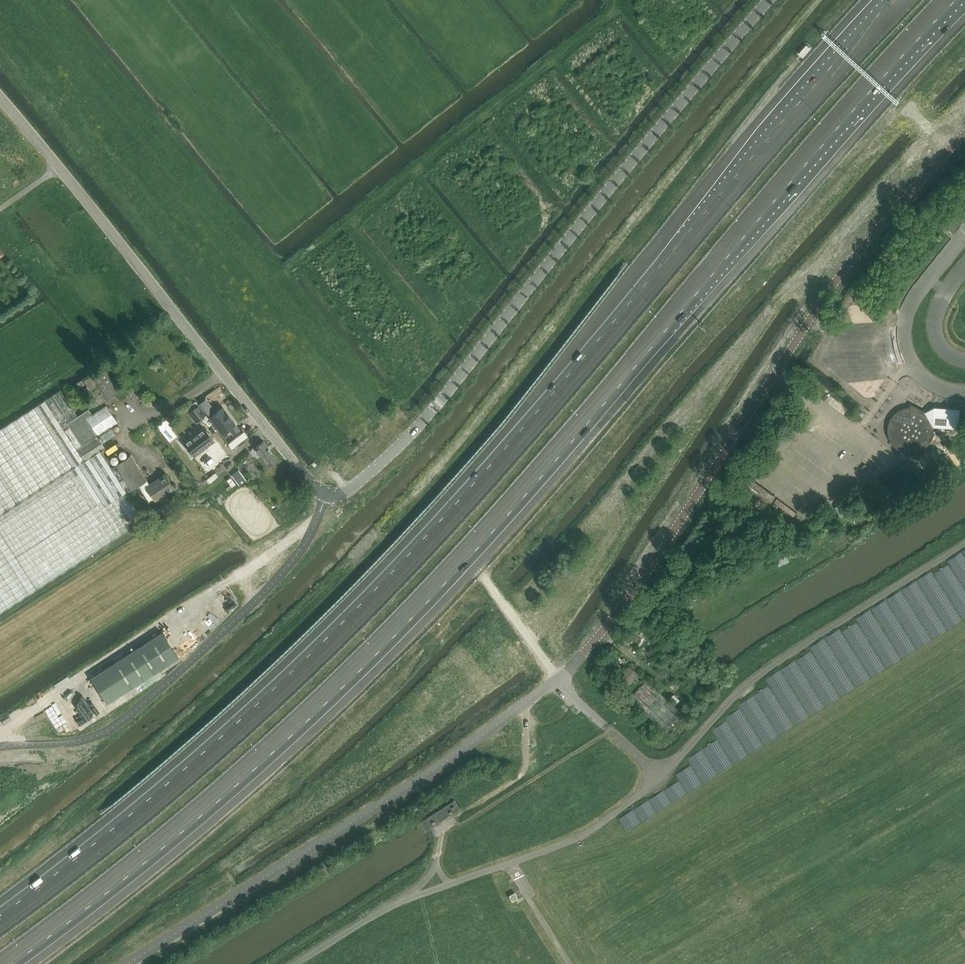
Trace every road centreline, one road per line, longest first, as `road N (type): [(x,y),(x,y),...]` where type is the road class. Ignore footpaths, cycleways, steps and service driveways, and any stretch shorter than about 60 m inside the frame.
road 1 (motorway): [(6,963),(200,813),(410,613),(953,0)]
road 2 (motorway): [(899,0),(358,610),(168,786),(0,921)]
road 3 (unclassified): [(769,0),(437,406),(381,466),(334,501),(317,490),(0,97)]
road 4 (unclassified): [(556,681),(601,638),(858,255),(964,135)]

